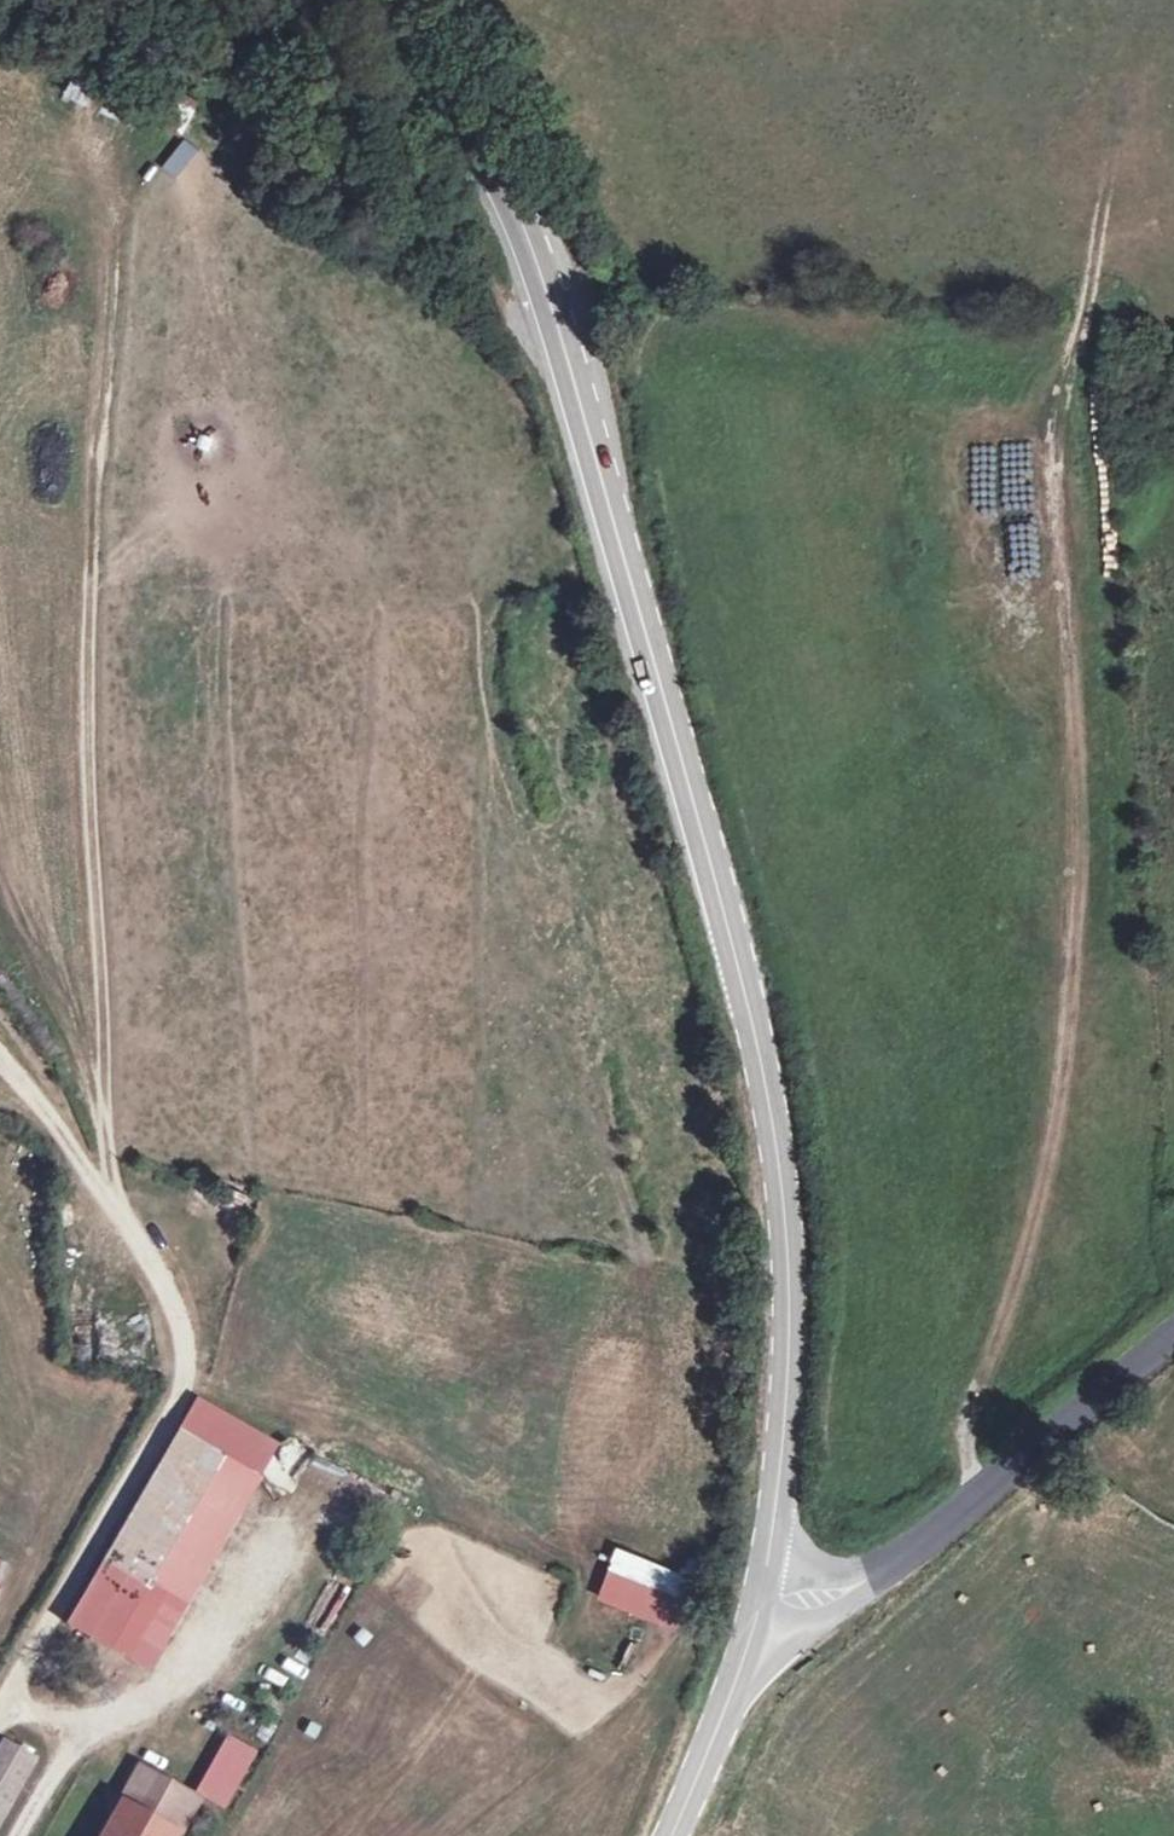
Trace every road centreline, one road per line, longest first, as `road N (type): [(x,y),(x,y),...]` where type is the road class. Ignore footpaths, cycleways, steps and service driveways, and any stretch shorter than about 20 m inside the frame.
road 1 (tertiary): [(771,1651),(793,1404),(786,1199),(732,945),(530,239),(487,156),(359,0)]
road 2 (track): [(1098,234),(1084,315),(1045,416),(1043,448),(1063,630),(1068,771),(1070,940),(1059,1079),(1004,1327),(966,1438),(981,1490)]
road 3 (track): [(110,1196),(87,664),(95,505),(129,207)]
road 4 (track): [(0,1712),(181,1395),(190,1358),(155,1269),(110,1196),(0,1058)]
road 5 (tertiary): [(1173,1333),(771,1651)]
road 6 (tertiary): [(673,1835),(771,1651)]
road 7 (track): [(104,1107),(11,927)]

